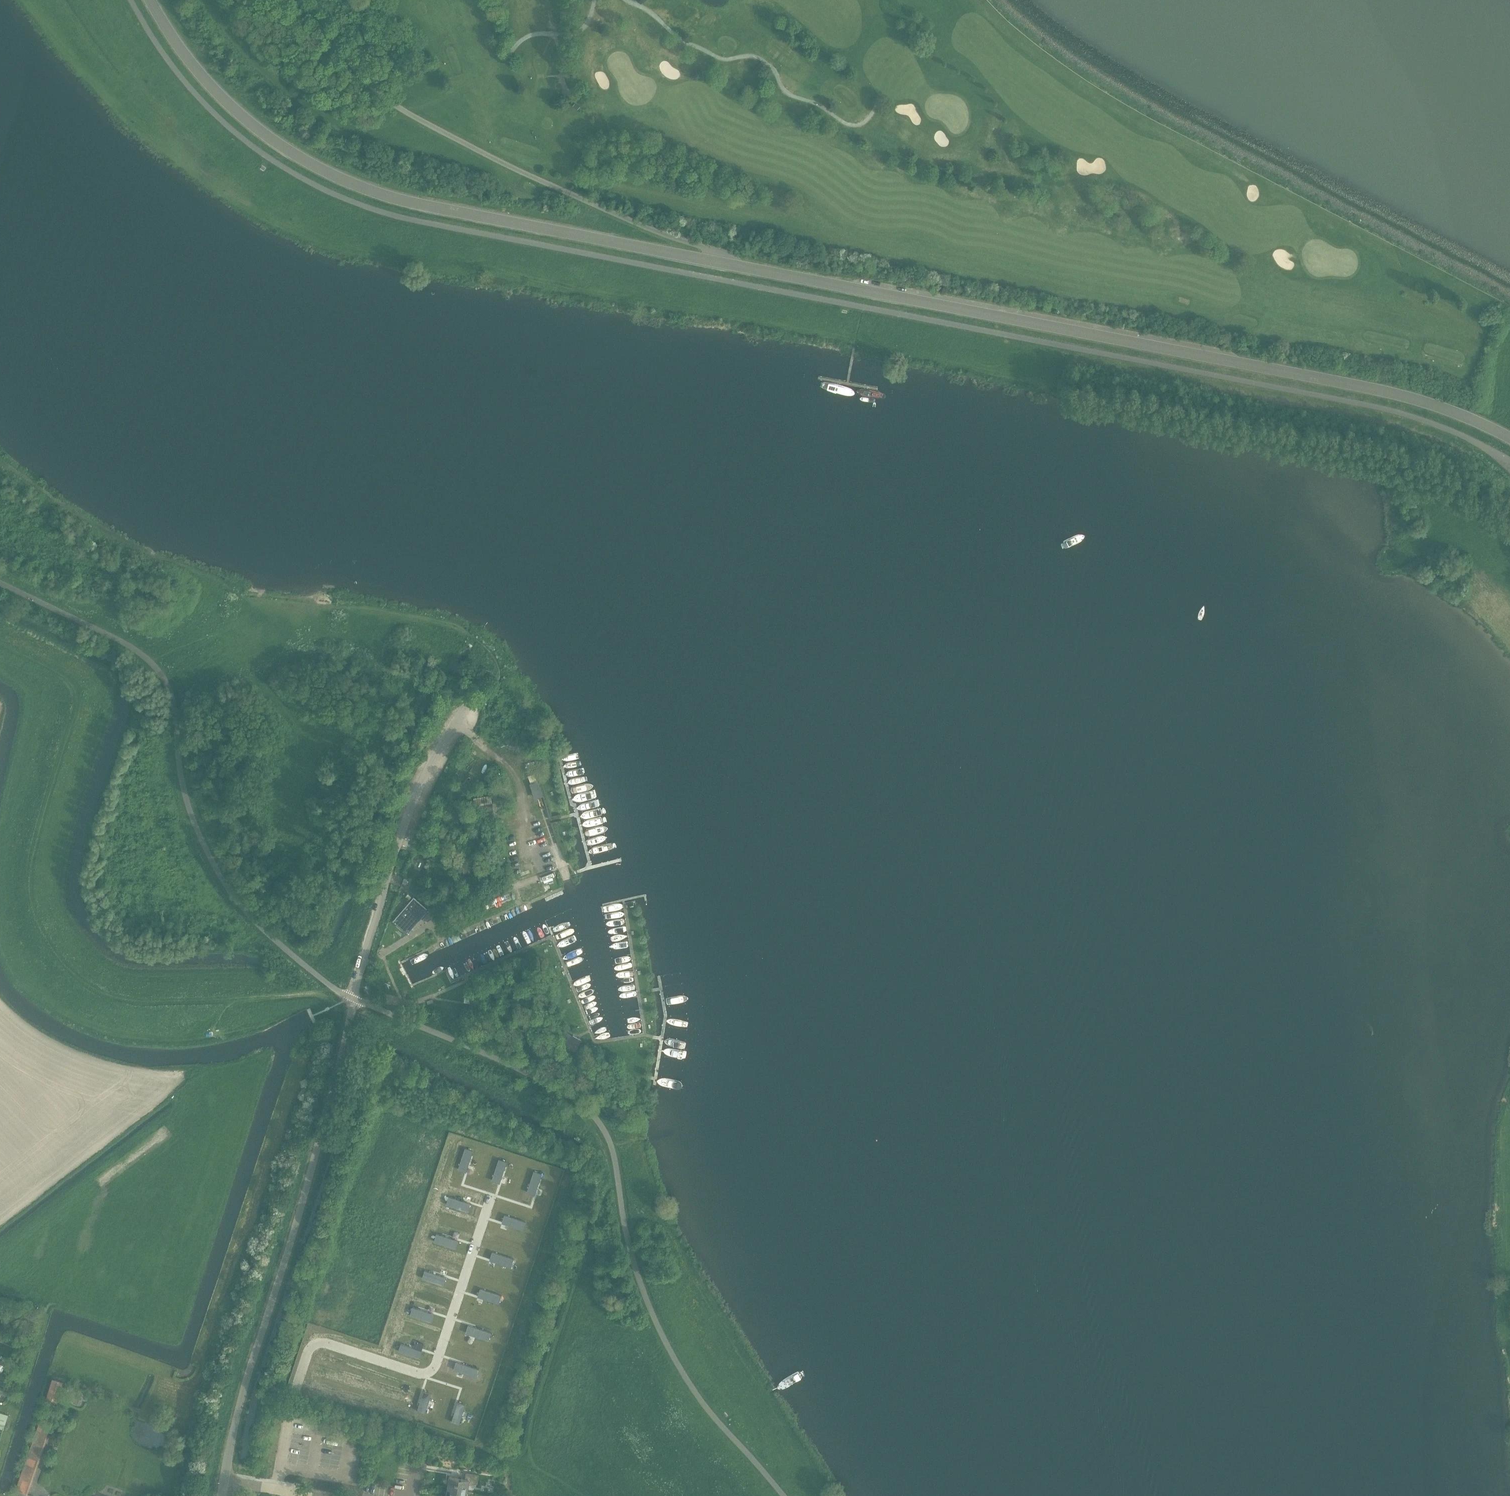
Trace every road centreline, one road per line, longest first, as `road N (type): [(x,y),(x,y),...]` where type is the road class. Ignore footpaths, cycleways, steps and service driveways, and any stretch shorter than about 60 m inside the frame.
road 1 (unclassified): [(1509,438),(1422,398),(370,190),(318,170),(218,96),(151,0)]
road 2 (track): [(333,988),(137,995),(90,976),(63,954),(35,905),(32,856),(81,687),(69,667),(0,636)]
road 3 (unclassified): [(225,1480),(241,1395),(399,843)]
road 4 (residential): [(490,1196),(433,1371),(415,1373),(328,1345),(310,1351),(275,1489)]

